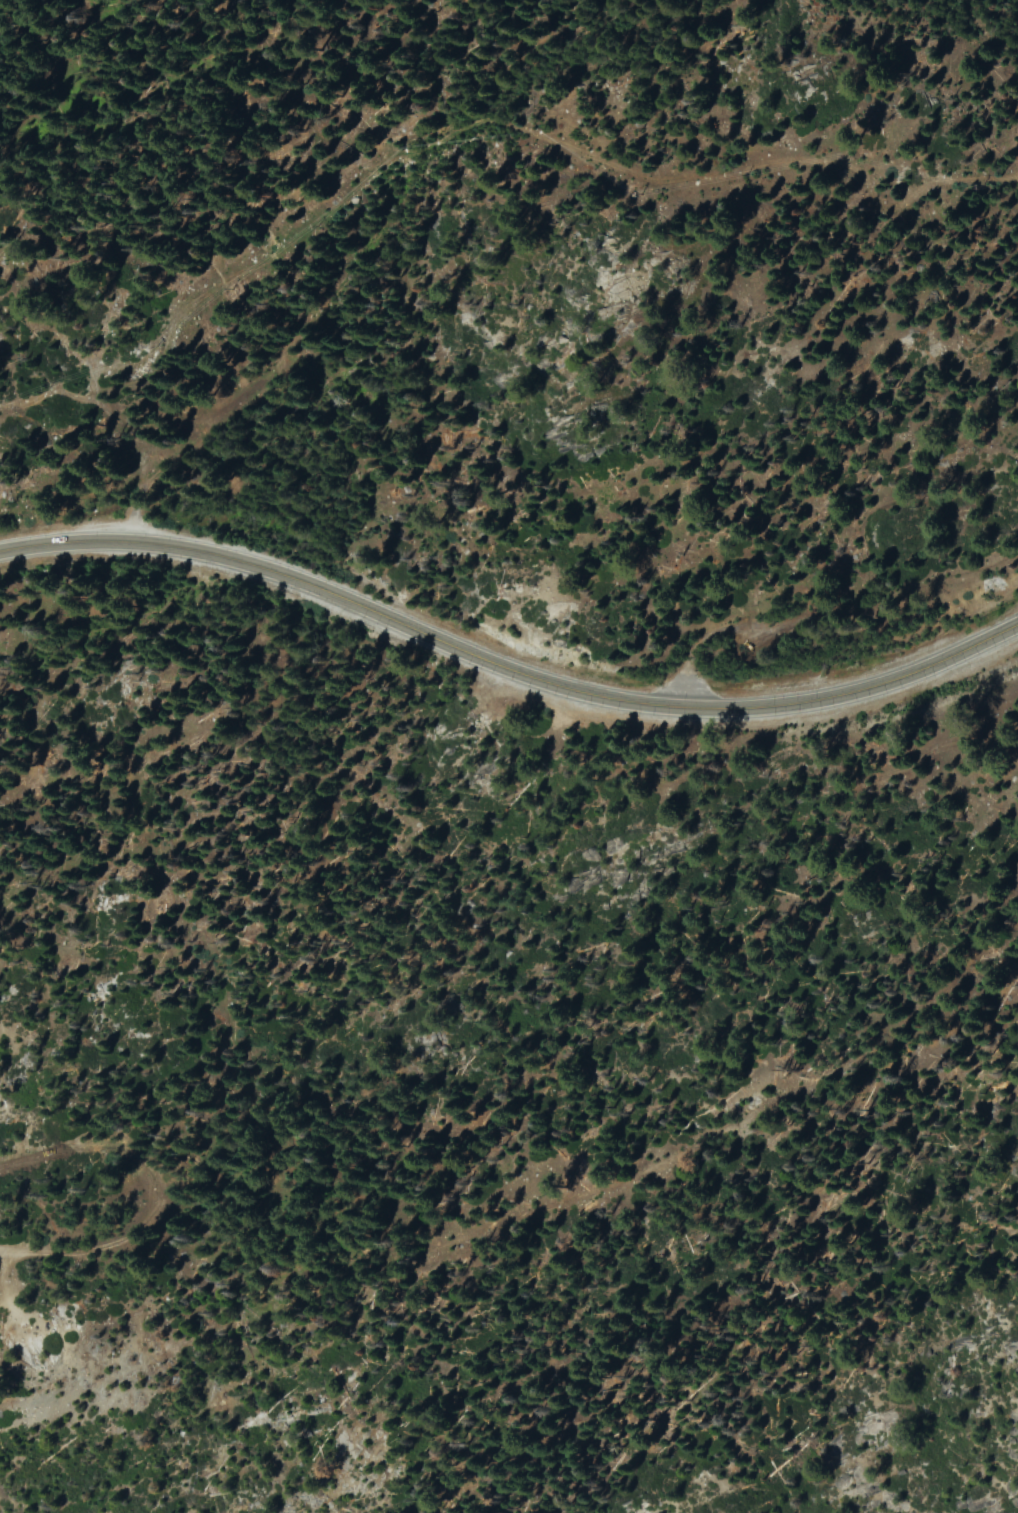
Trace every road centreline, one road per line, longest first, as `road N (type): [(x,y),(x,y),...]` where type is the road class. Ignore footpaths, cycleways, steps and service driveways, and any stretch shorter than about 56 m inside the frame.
road 1 (secondary): [(0,555),(112,544),(199,553),(282,576),(550,686),(670,709),(833,698),(913,674),(1017,627)]
road 2 (track): [(0,1168),(107,1146),(145,1165),(154,1201),(130,1237),(108,1248),(0,1250)]

